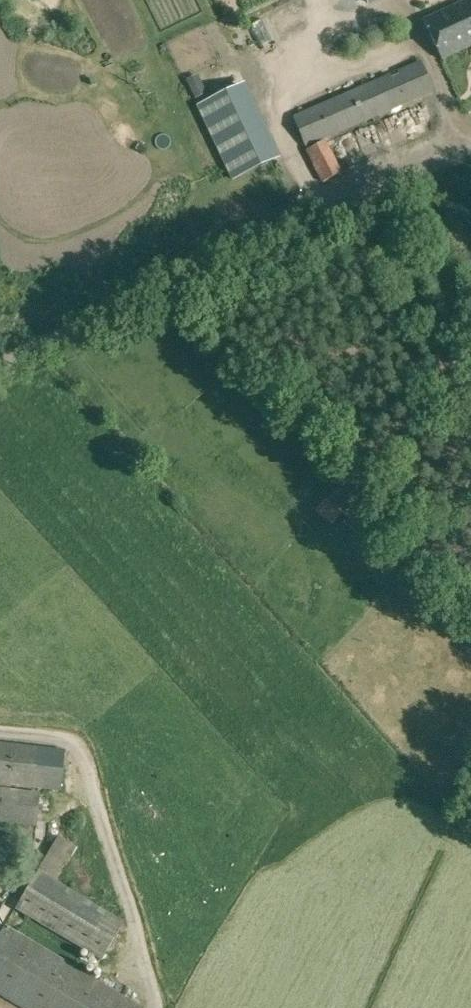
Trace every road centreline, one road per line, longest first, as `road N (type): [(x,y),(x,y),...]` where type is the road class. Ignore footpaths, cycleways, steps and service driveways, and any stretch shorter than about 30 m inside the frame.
road 1 (unclassified): [(0,362),(470,146)]

